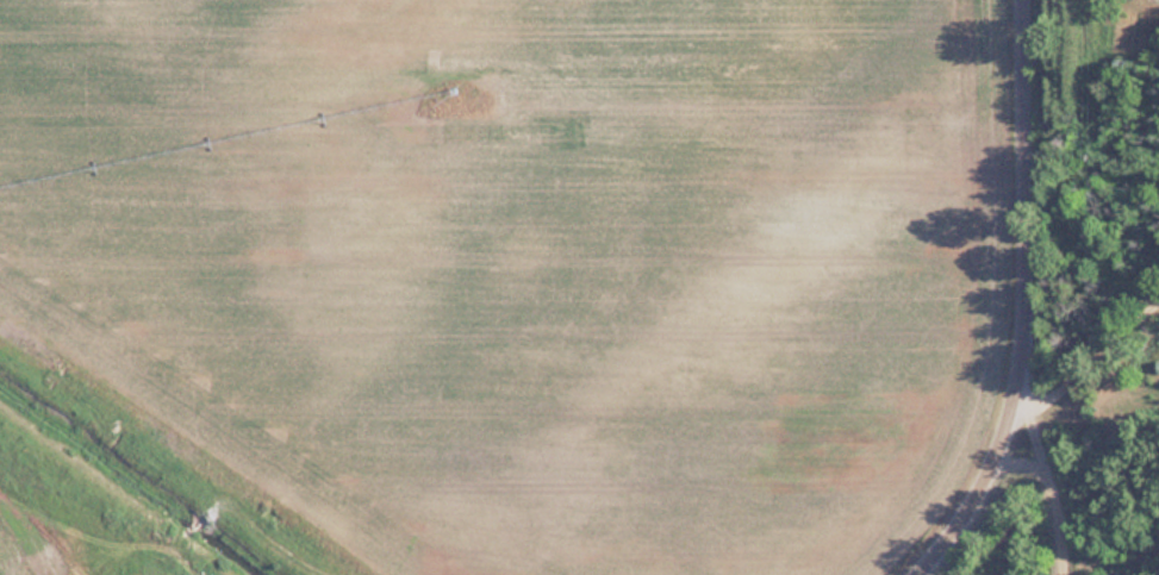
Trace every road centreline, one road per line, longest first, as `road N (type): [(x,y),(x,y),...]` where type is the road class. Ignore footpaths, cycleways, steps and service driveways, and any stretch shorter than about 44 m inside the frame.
road 1 (residential): [(926,574),(992,489),(1011,455),(1029,388),(1021,0)]

